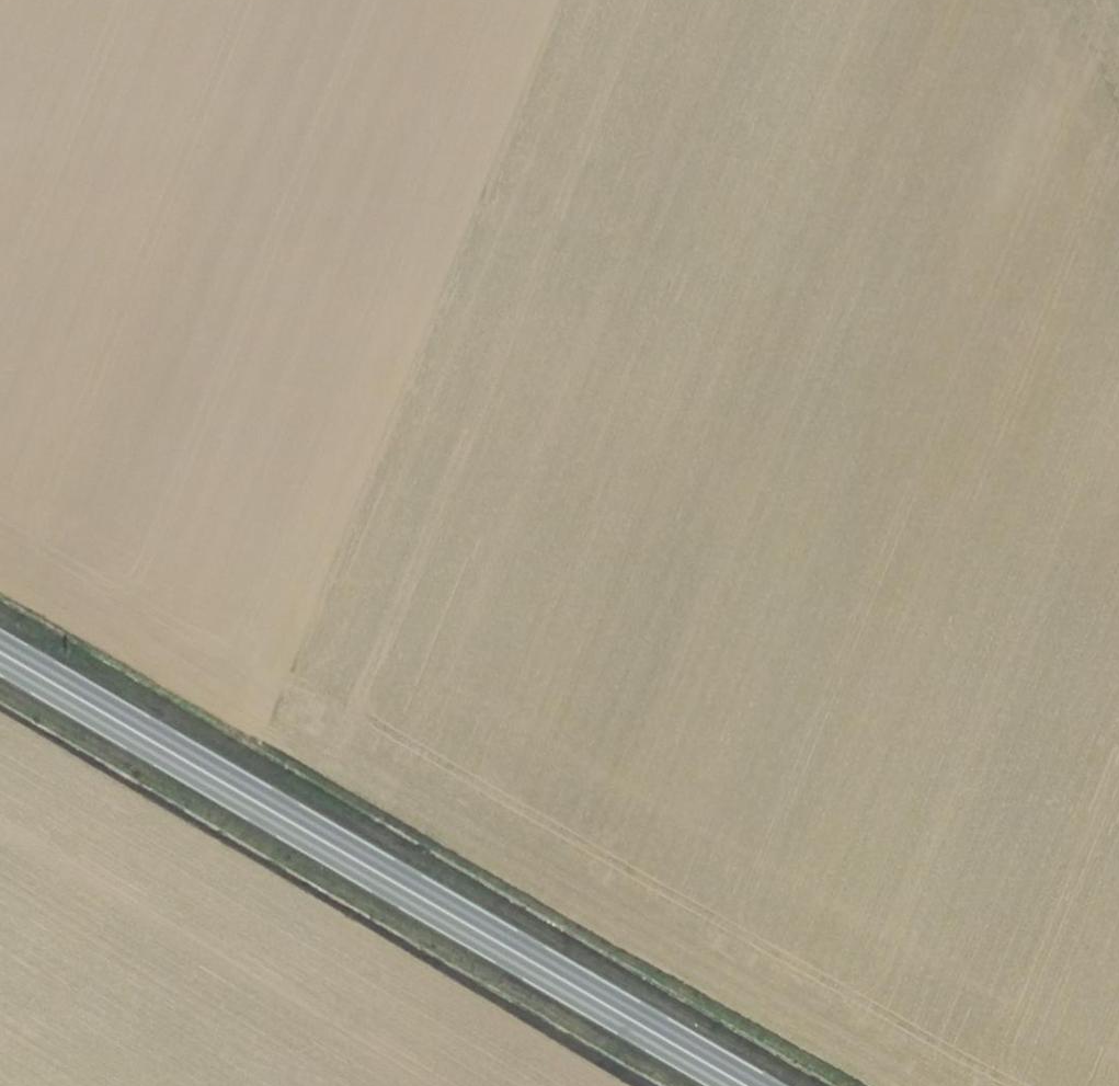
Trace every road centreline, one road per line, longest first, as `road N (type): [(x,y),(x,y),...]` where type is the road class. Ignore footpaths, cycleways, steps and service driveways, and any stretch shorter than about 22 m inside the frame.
road 1 (tertiary): [(744,1085),(0,655)]

